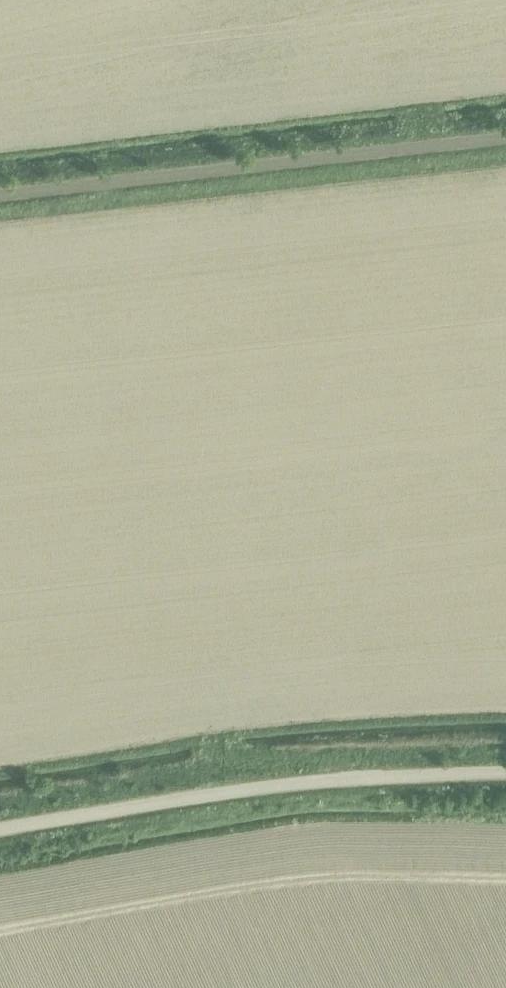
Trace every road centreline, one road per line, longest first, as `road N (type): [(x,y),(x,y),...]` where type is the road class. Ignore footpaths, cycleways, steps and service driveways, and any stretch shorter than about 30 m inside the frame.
road 1 (unclassified): [(505,773),(254,788),(0,829)]

